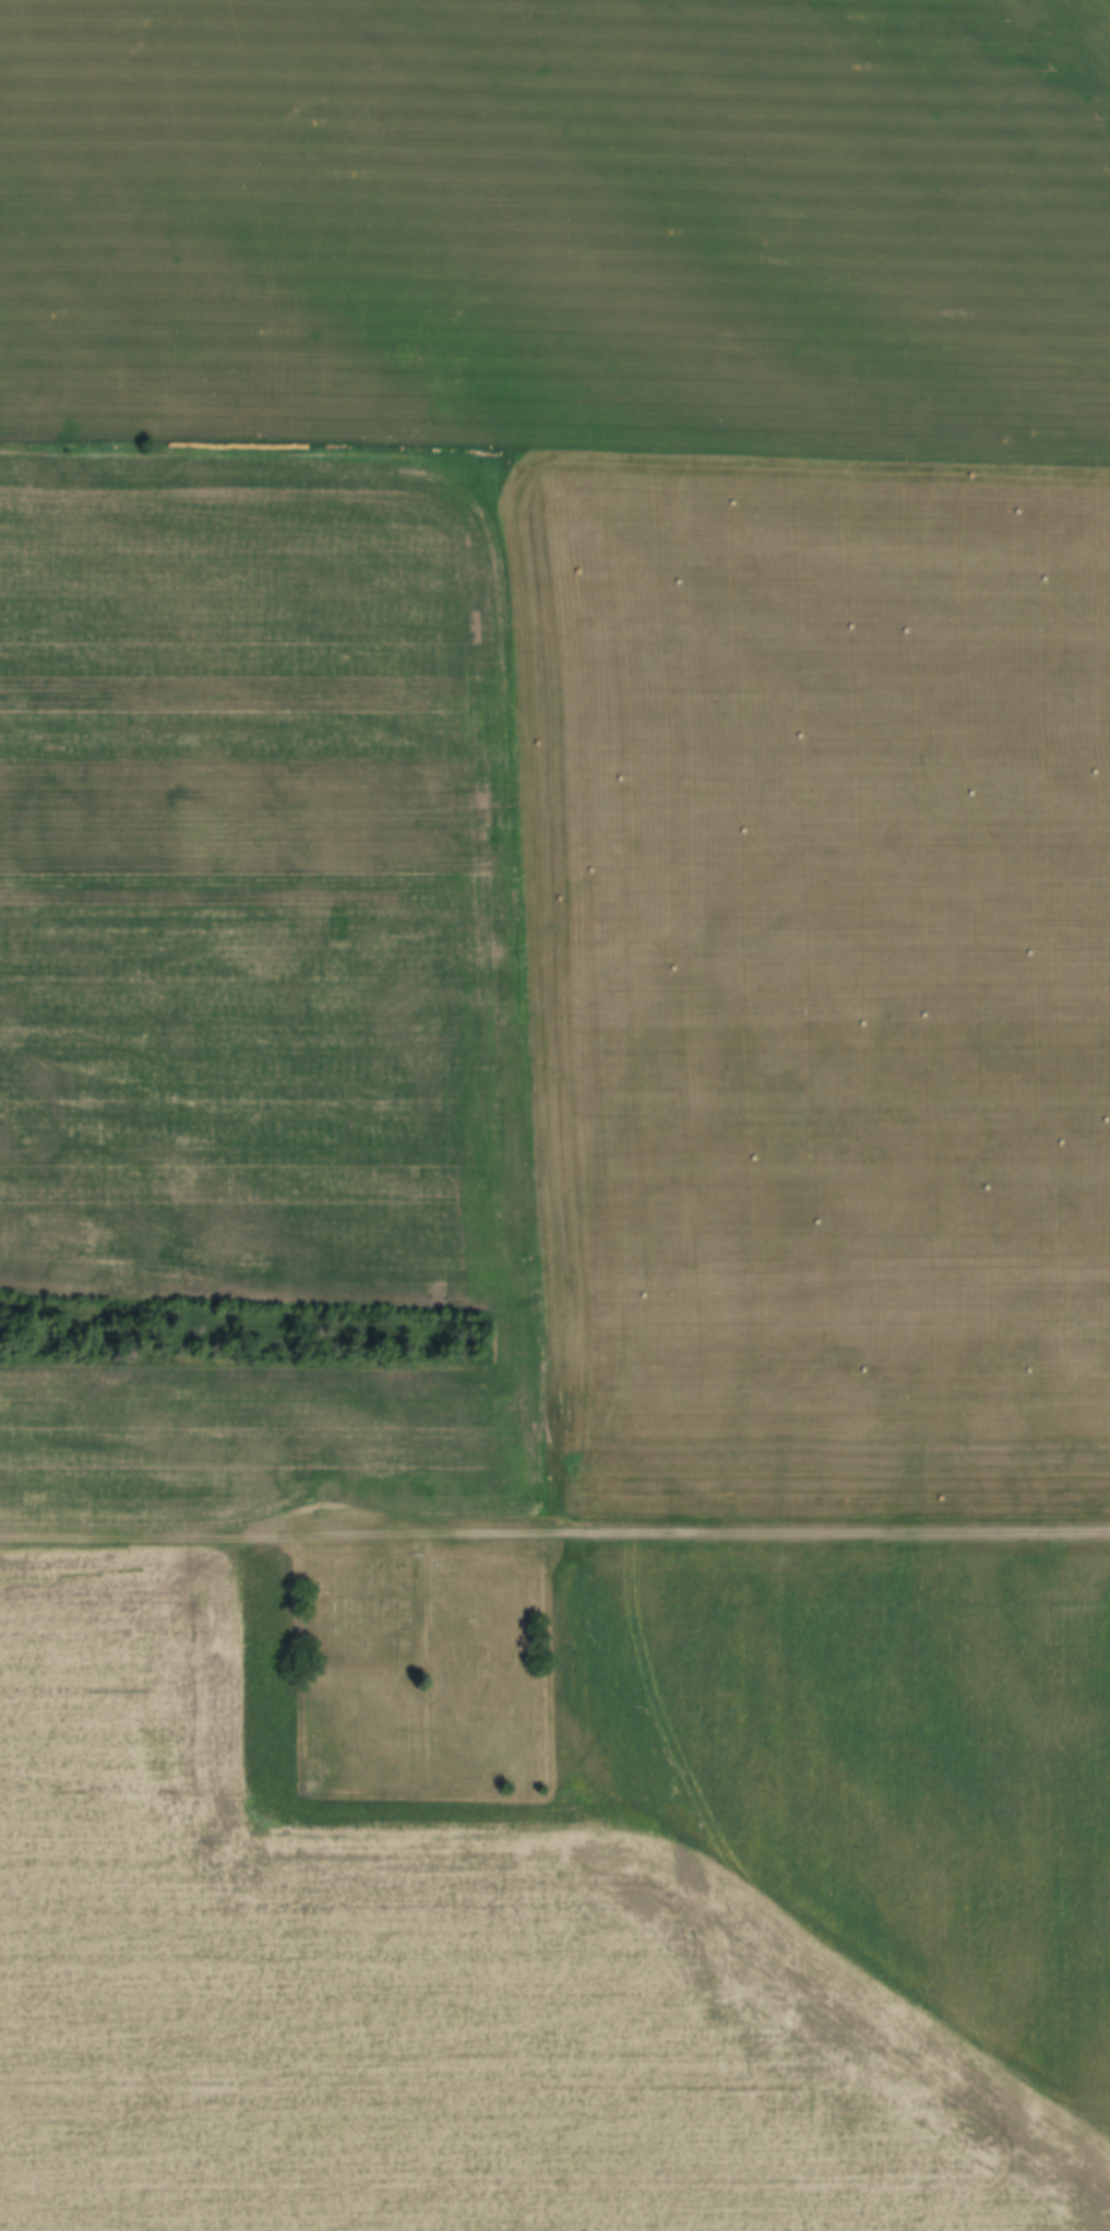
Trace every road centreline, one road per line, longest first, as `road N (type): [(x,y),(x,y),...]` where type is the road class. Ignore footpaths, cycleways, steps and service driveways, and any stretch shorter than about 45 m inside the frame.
road 1 (track): [(422,1532),(0,1536)]

